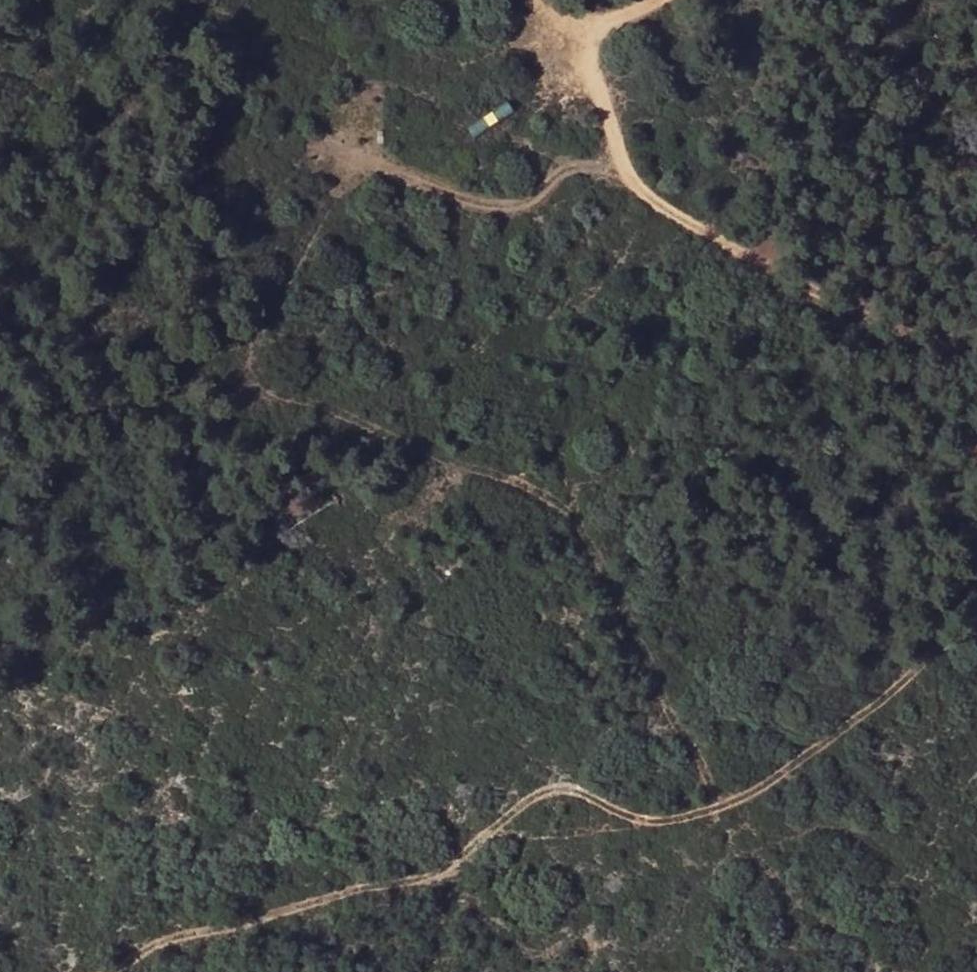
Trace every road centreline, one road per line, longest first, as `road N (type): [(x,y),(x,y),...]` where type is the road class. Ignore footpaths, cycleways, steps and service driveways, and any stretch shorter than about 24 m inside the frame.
road 1 (track): [(976,418),(907,312),(721,241),(648,198),(580,34),(551,0)]

